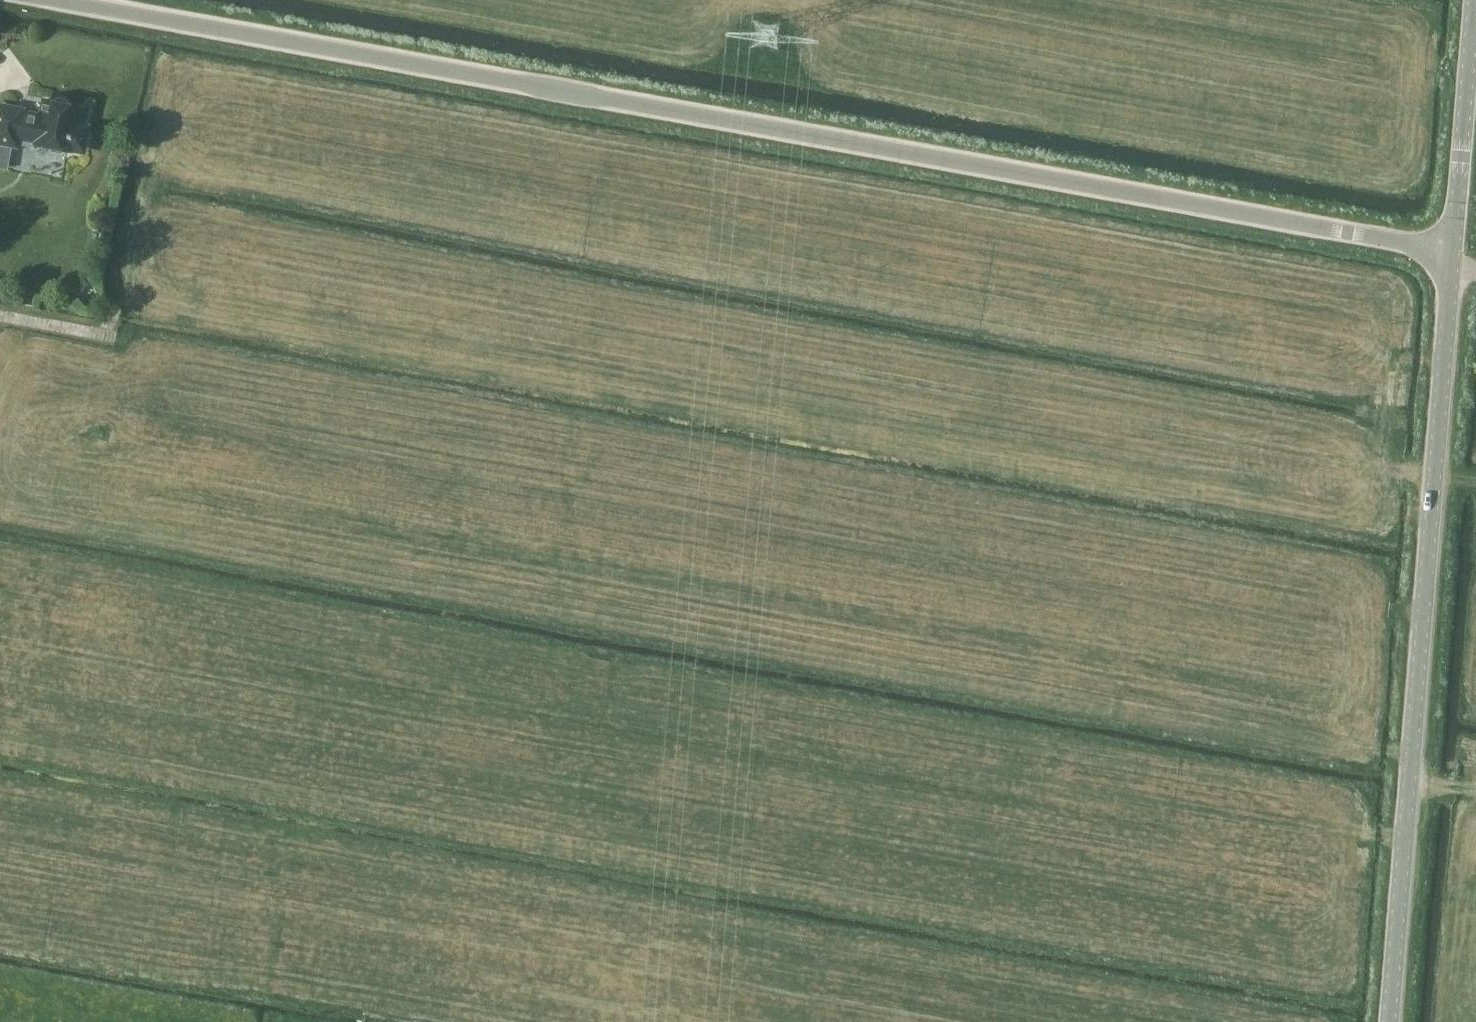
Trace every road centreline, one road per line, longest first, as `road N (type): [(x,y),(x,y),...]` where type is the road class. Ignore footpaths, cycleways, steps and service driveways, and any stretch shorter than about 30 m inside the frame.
road 1 (unclassified): [(1453,250),(76,0)]
road 2 (unclassified): [(1391,1021),(1453,250)]
road 3 (unclassified): [(1453,250),(1474,0)]

